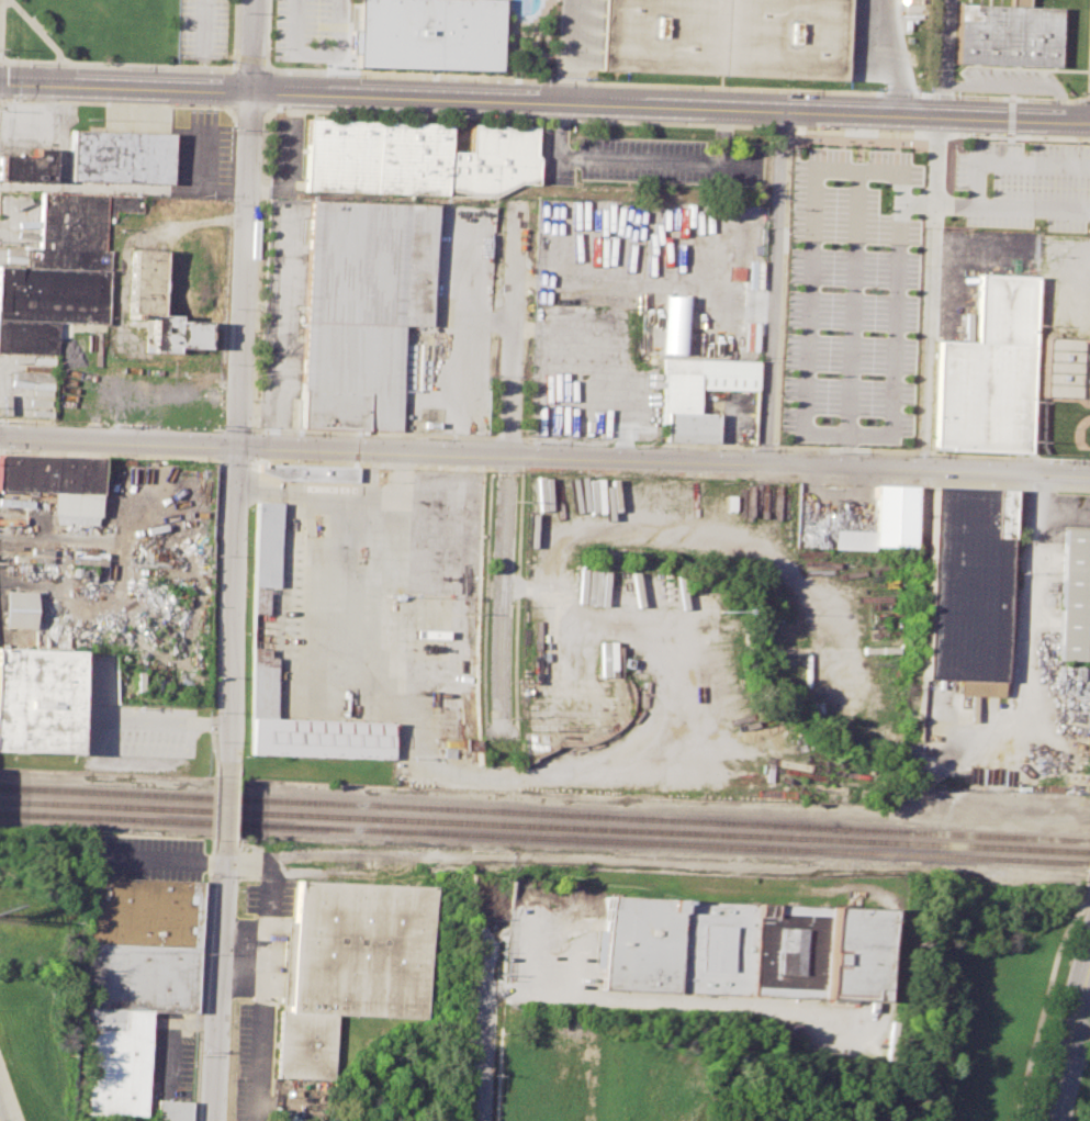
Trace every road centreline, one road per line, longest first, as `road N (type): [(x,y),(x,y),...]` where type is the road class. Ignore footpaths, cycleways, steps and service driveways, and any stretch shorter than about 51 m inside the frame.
road 1 (residential): [(0,436),(1089,473)]
road 2 (secondary): [(0,82),(1085,122)]
road 3 (residential): [(256,0),(223,777)]
road 4 (residential): [(945,0),(923,464)]
road 5 (residential): [(485,990),(892,1011)]
road 6 (residential): [(783,108),(768,461)]
road 7 (residential): [(221,841),(212,1120)]
road 8 (residential): [(1038,471),(1018,727)]
road 9 (residential): [(487,931),(480,1120)]
road 10 (secondary): [(1089,954),(1051,1120)]

